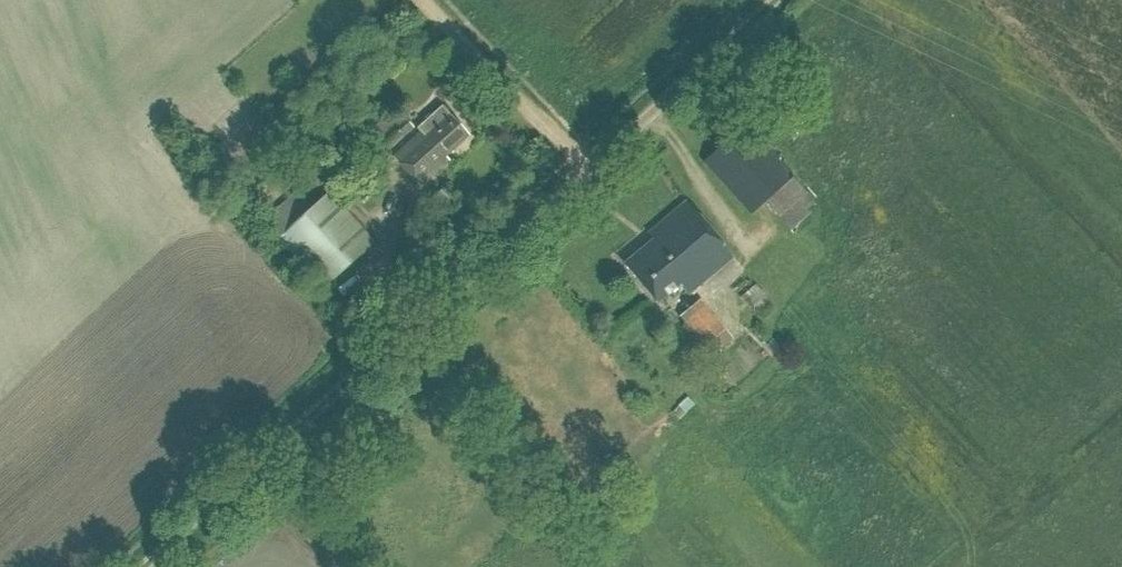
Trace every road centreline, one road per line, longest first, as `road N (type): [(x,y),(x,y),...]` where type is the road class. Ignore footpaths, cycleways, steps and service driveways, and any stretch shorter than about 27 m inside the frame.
road 1 (track): [(144,566),(584,174)]
road 2 (track): [(584,174),(777,0)]
road 3 (track): [(418,0),(570,159)]

